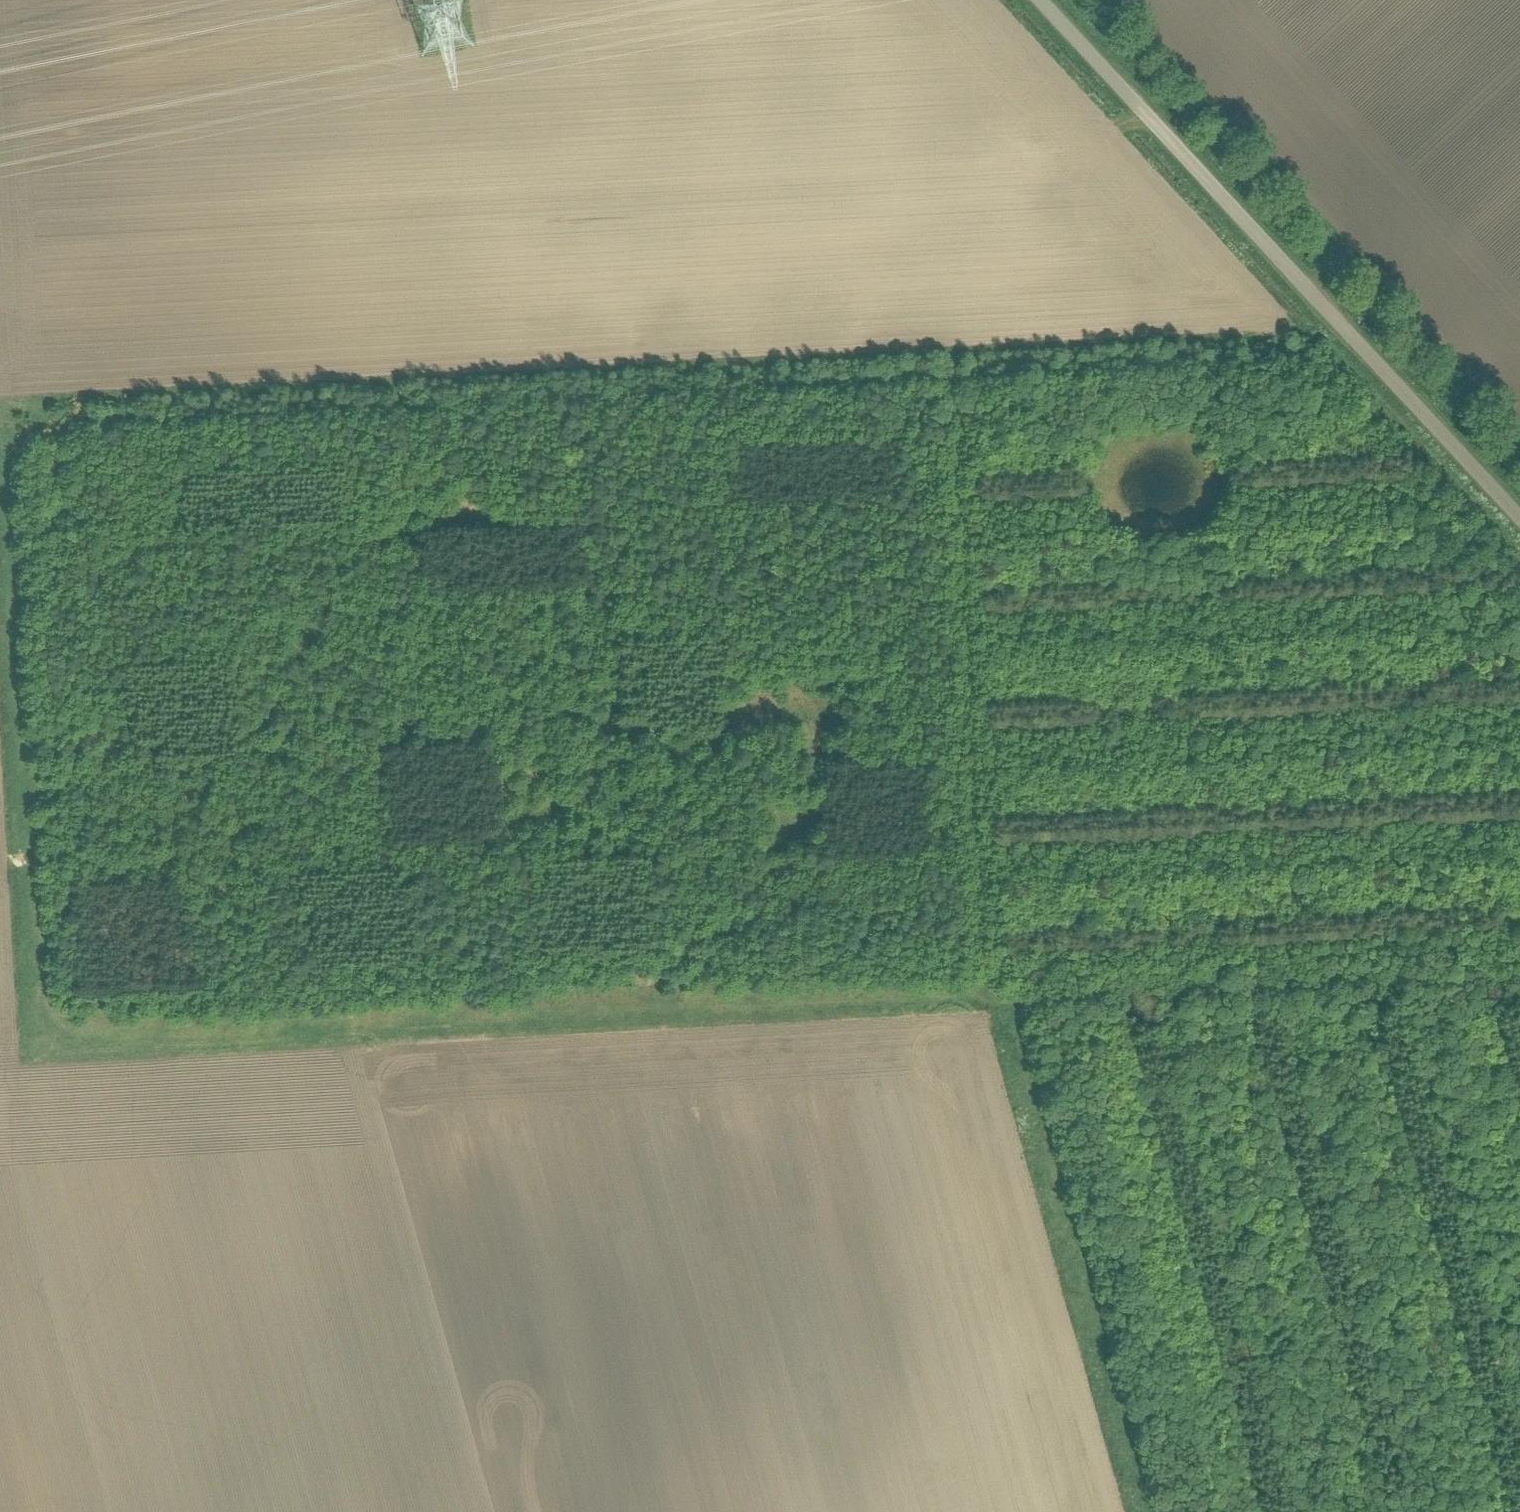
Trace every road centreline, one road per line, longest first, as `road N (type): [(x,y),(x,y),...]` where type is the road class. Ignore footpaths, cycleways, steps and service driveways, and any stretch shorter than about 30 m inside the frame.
road 1 (unclassified): [(1519,518),(1039,0)]

